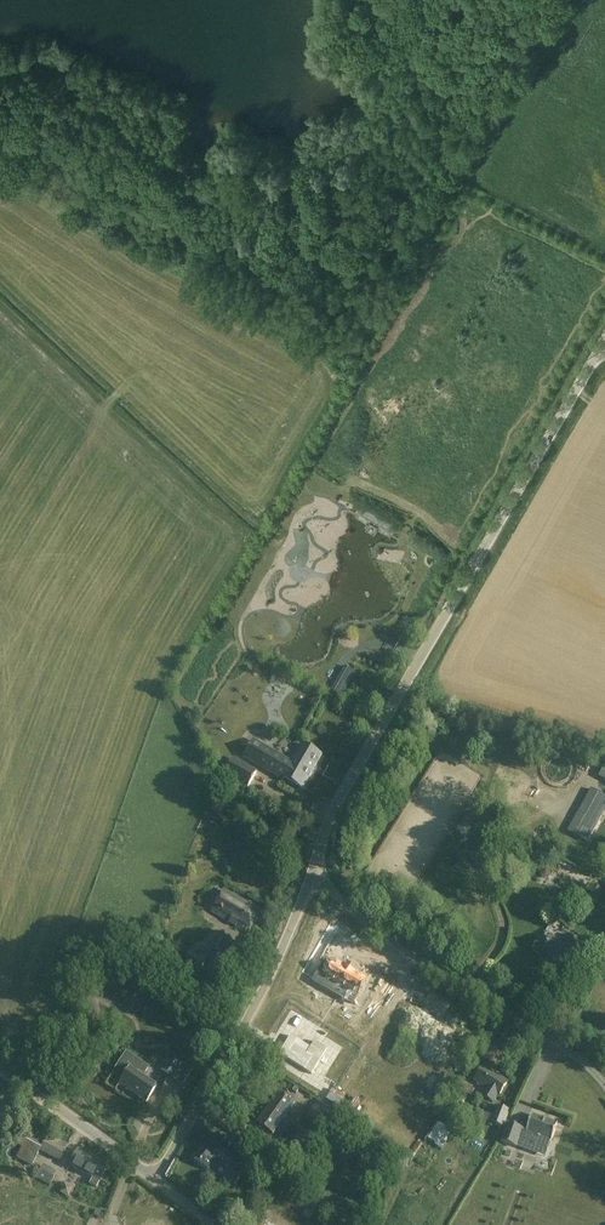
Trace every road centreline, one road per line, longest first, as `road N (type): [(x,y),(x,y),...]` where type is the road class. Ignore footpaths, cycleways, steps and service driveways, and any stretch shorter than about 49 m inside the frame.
road 1 (unclassified): [(315,877),(367,755),(604,348)]
road 2 (unclassified): [(604,1086),(570,1046),(357,915),(315,877)]
road 3 (unclassified): [(148,1178),(315,877)]
road 4 (unclassified): [(148,1178),(0,1067)]

